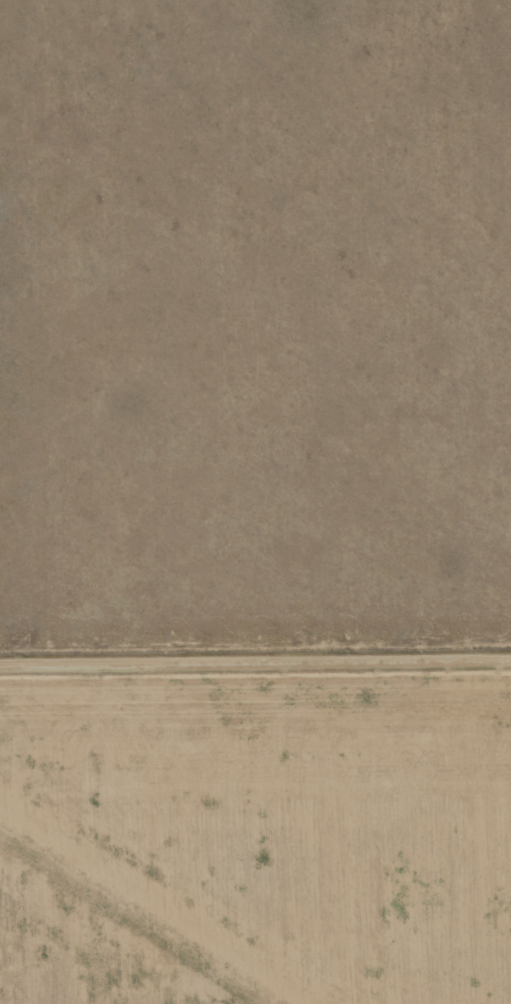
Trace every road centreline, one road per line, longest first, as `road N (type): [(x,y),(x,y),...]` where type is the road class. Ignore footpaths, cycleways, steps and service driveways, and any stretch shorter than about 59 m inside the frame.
road 1 (residential): [(0,662),(510,656)]

